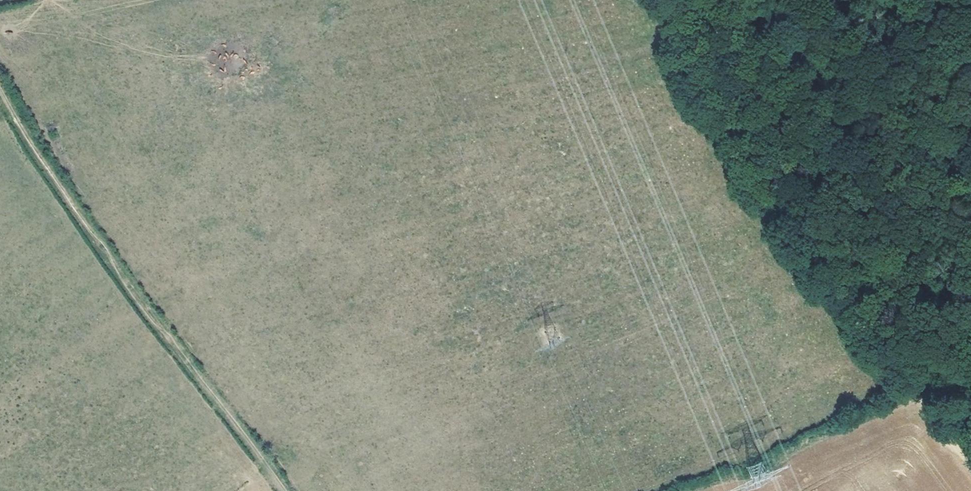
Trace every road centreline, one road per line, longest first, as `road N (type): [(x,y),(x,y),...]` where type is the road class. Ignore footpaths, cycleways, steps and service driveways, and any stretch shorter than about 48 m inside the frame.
road 1 (track): [(0,82),(113,266),(281,490)]

